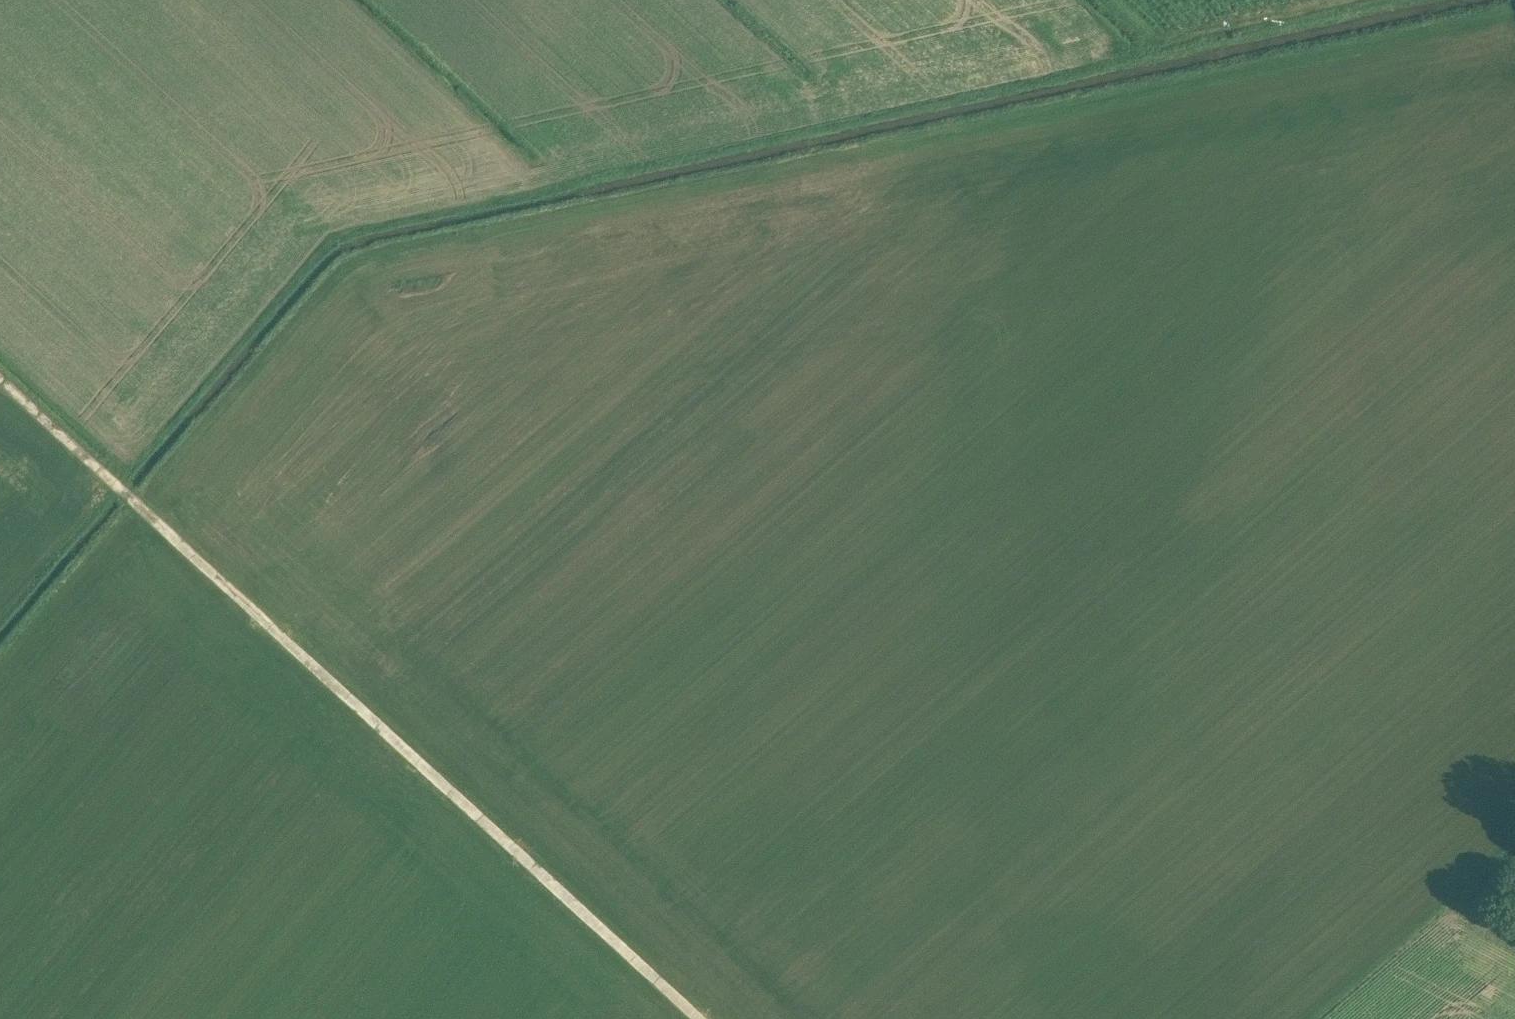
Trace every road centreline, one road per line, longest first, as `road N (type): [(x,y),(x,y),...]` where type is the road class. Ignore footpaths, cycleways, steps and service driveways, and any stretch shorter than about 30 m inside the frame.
road 1 (track): [(0,376),(701,1018)]

